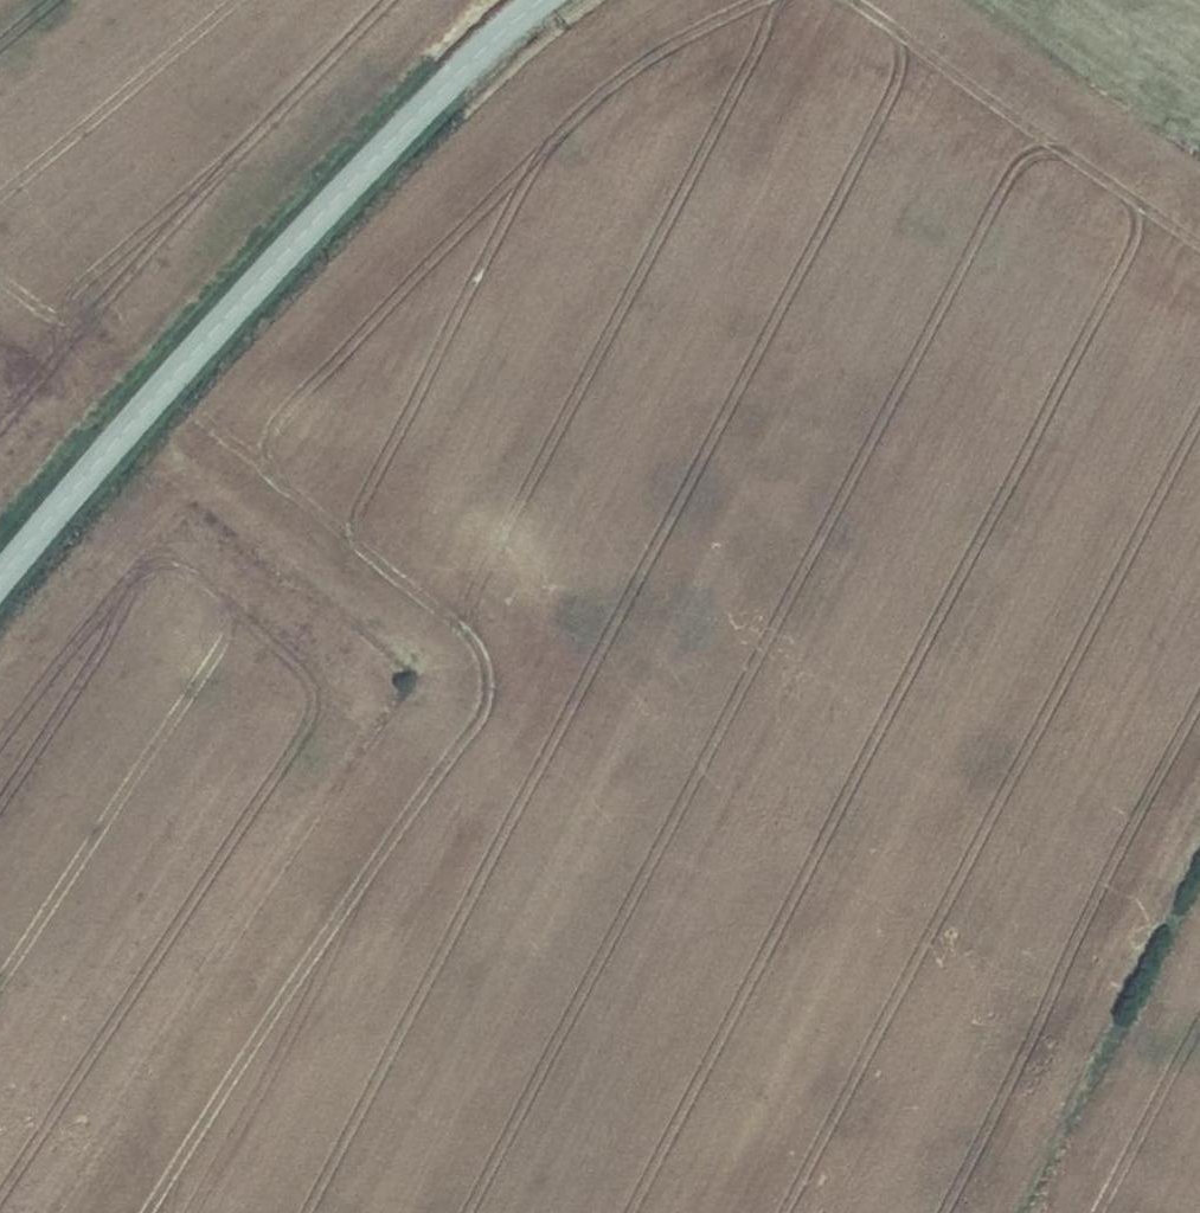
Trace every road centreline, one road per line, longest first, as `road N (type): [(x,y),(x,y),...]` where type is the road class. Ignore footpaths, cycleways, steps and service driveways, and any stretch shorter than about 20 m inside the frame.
road 1 (tertiary): [(0,579),(173,373),(360,173),(545,0)]

